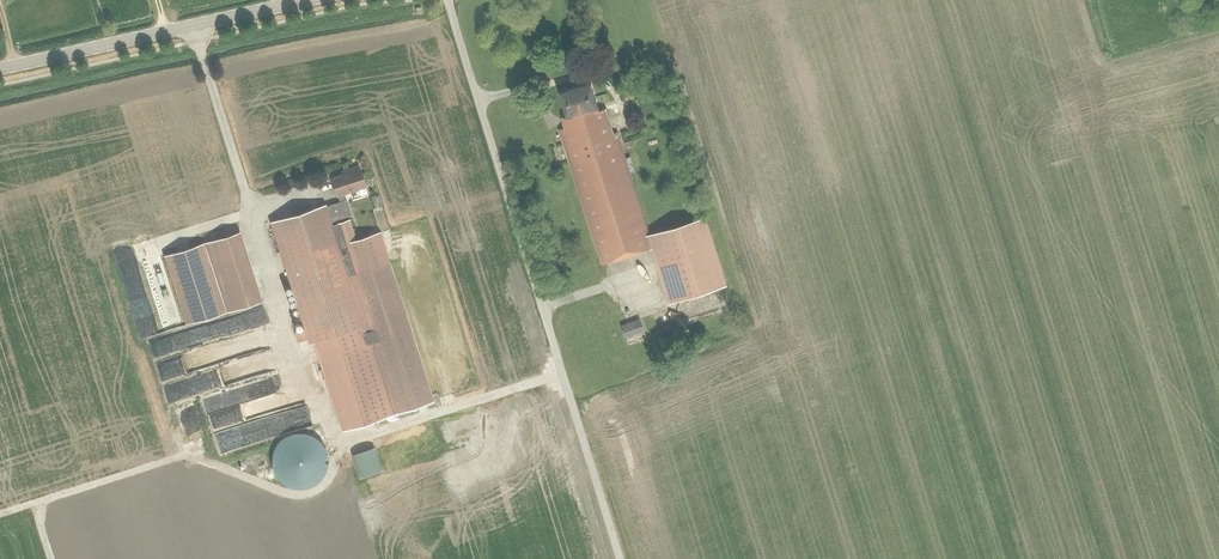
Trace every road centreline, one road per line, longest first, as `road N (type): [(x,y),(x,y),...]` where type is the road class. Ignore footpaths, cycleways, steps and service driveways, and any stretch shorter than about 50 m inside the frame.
road 1 (unclassified): [(621,558),(449,0)]
road 2 (secondary): [(0,69),(308,0)]

